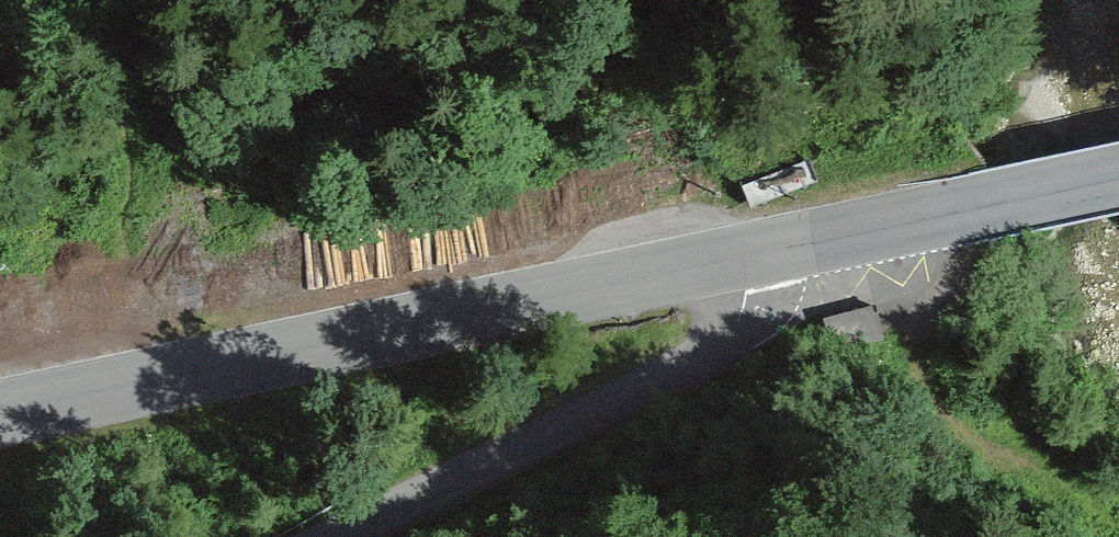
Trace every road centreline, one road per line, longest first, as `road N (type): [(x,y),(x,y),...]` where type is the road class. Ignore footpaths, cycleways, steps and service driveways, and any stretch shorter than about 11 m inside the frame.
road 1 (tertiary): [(0,410),(745,252)]
road 2 (unclassified): [(745,252),(751,290),(744,318),(721,344),(329,536)]
road 3 (tertiary): [(745,252),(1118,173)]

